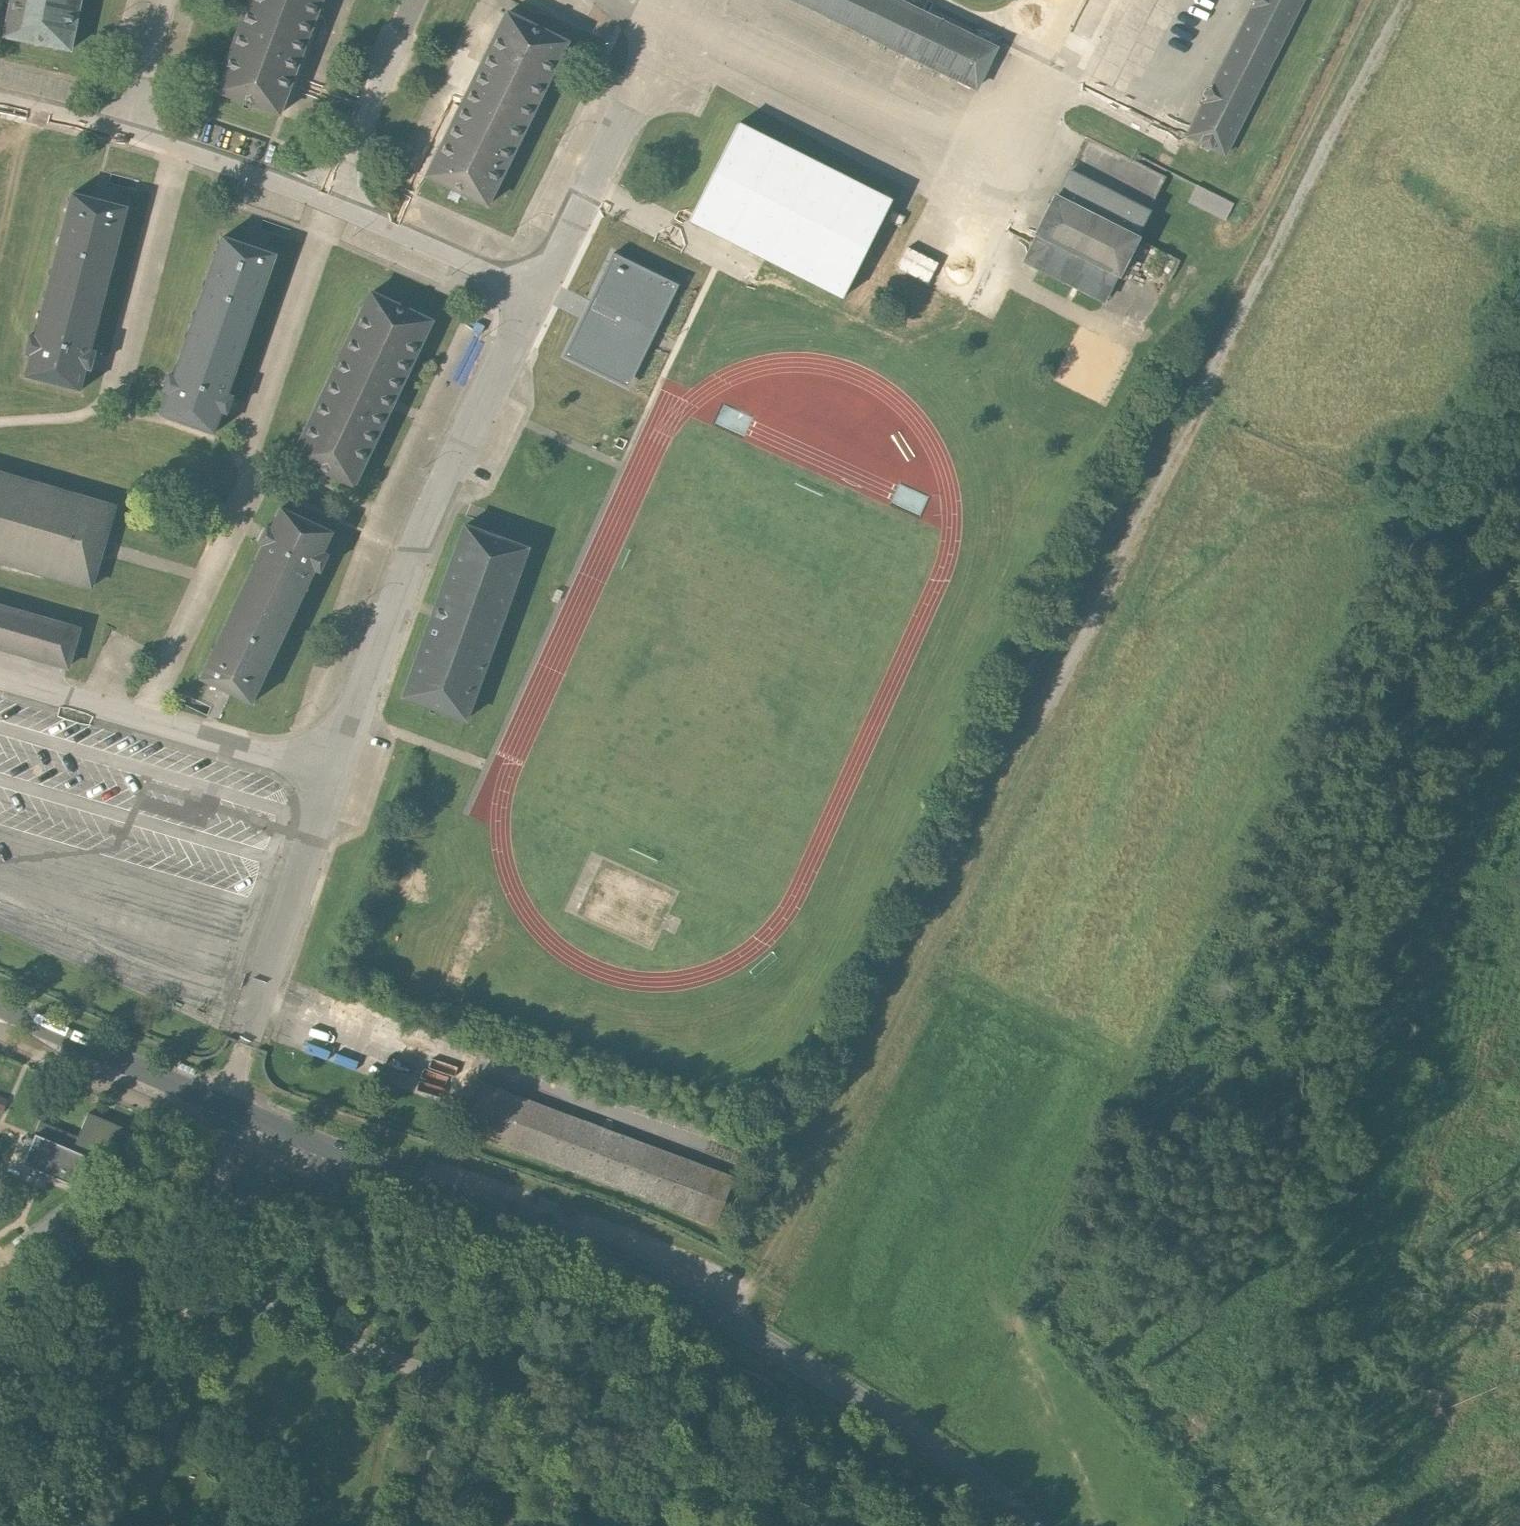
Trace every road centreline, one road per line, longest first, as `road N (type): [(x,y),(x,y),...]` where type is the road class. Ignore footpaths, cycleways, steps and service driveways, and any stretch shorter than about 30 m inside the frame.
road 1 (tertiary): [(0,1007),(711,1312),(941,1451),(1033,1525)]
road 2 (track): [(211,1290),(232,1139)]

